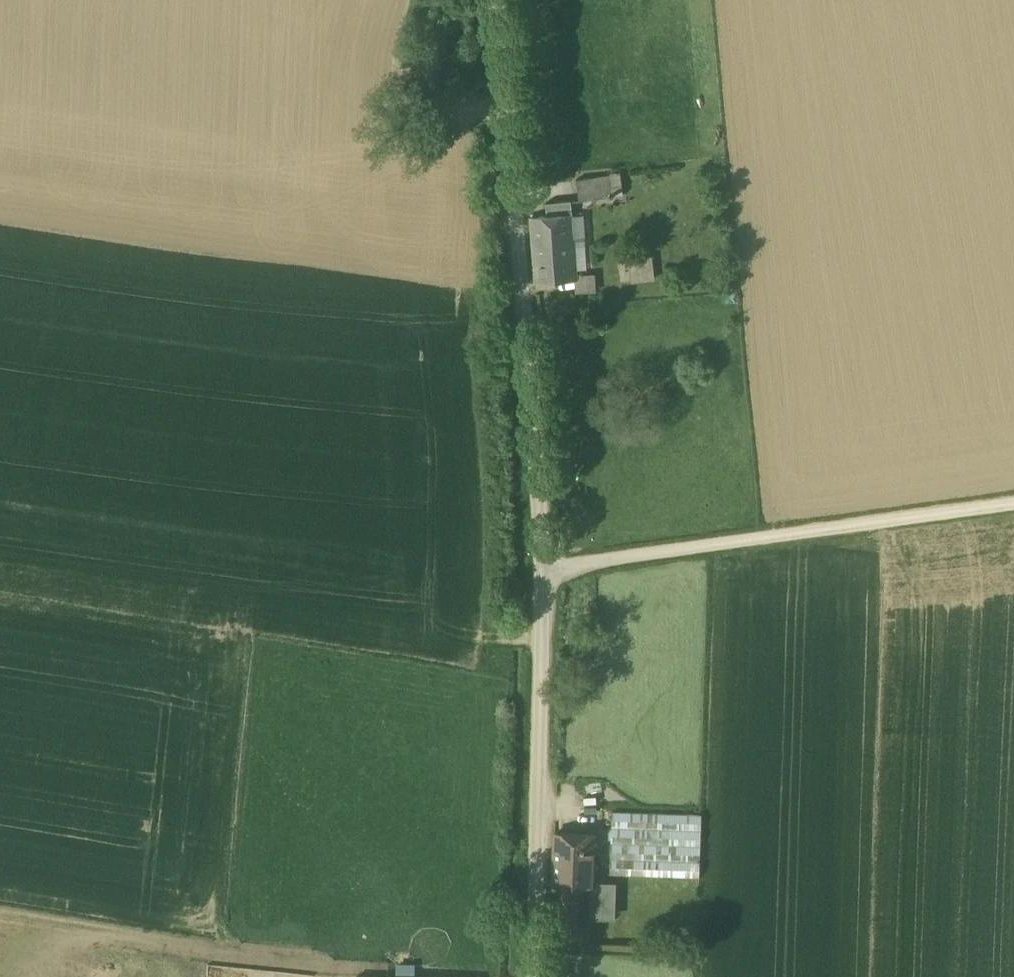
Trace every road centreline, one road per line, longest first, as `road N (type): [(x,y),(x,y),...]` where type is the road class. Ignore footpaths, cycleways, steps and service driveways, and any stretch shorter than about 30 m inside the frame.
road 1 (unclassified): [(543,569),(498,0)]
road 2 (unclassified): [(543,569),(1013,503)]
road 3 (unclassified): [(535,976),(543,569)]

